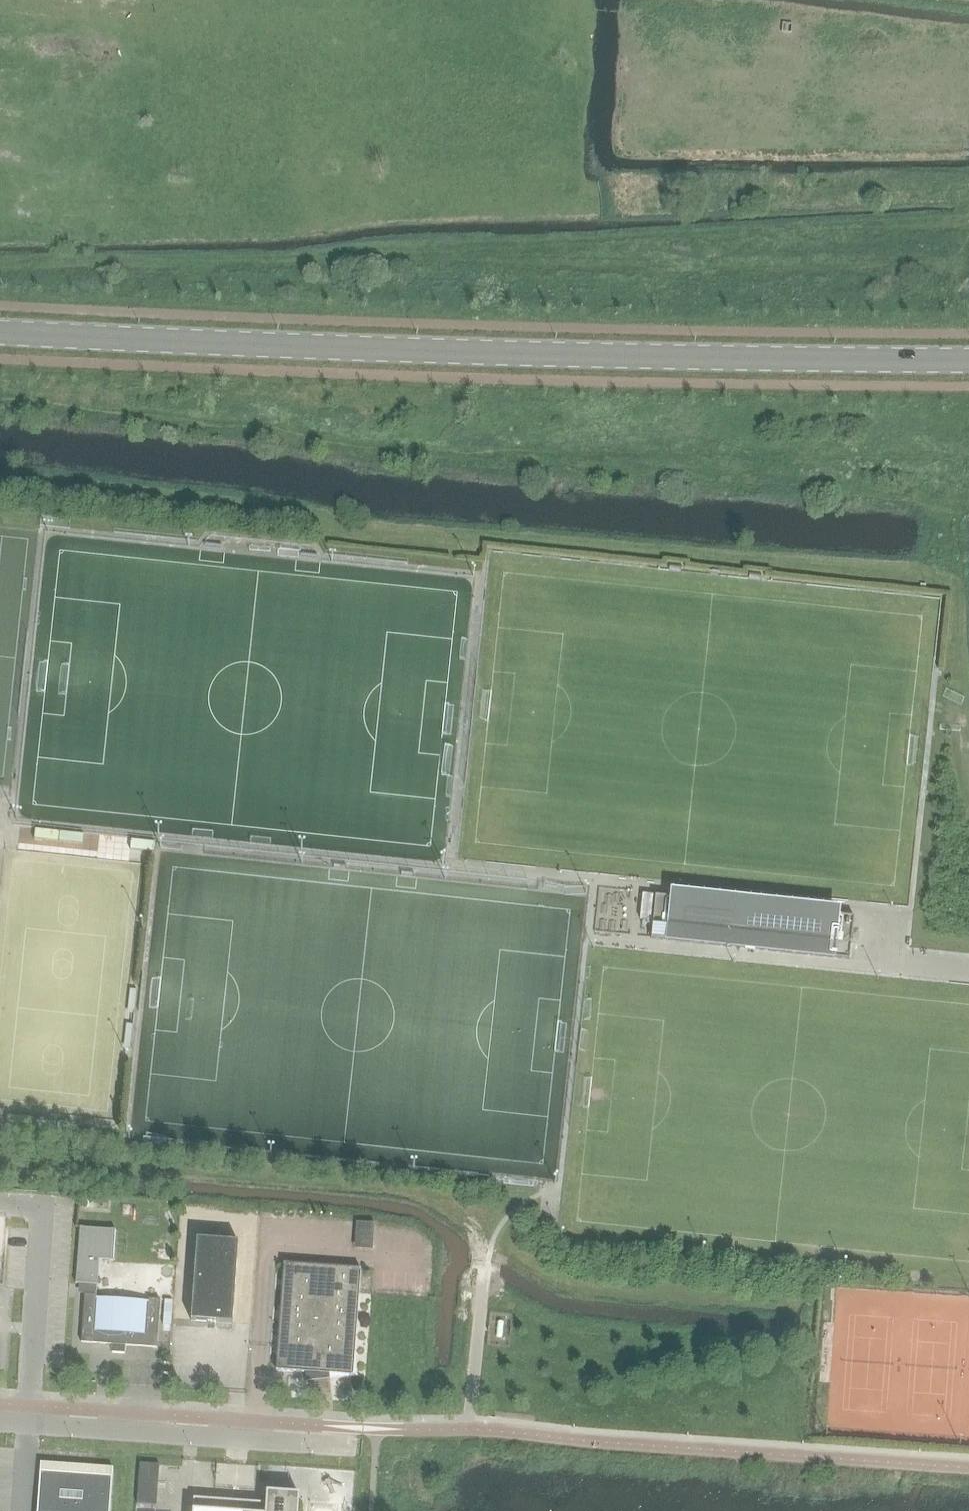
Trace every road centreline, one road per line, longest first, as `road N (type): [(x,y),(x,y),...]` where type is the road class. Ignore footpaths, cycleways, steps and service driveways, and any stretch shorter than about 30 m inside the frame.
road 1 (tertiary): [(0,329),(193,342),(968,358)]
road 2 (unclassified): [(355,1447),(0,1422)]

